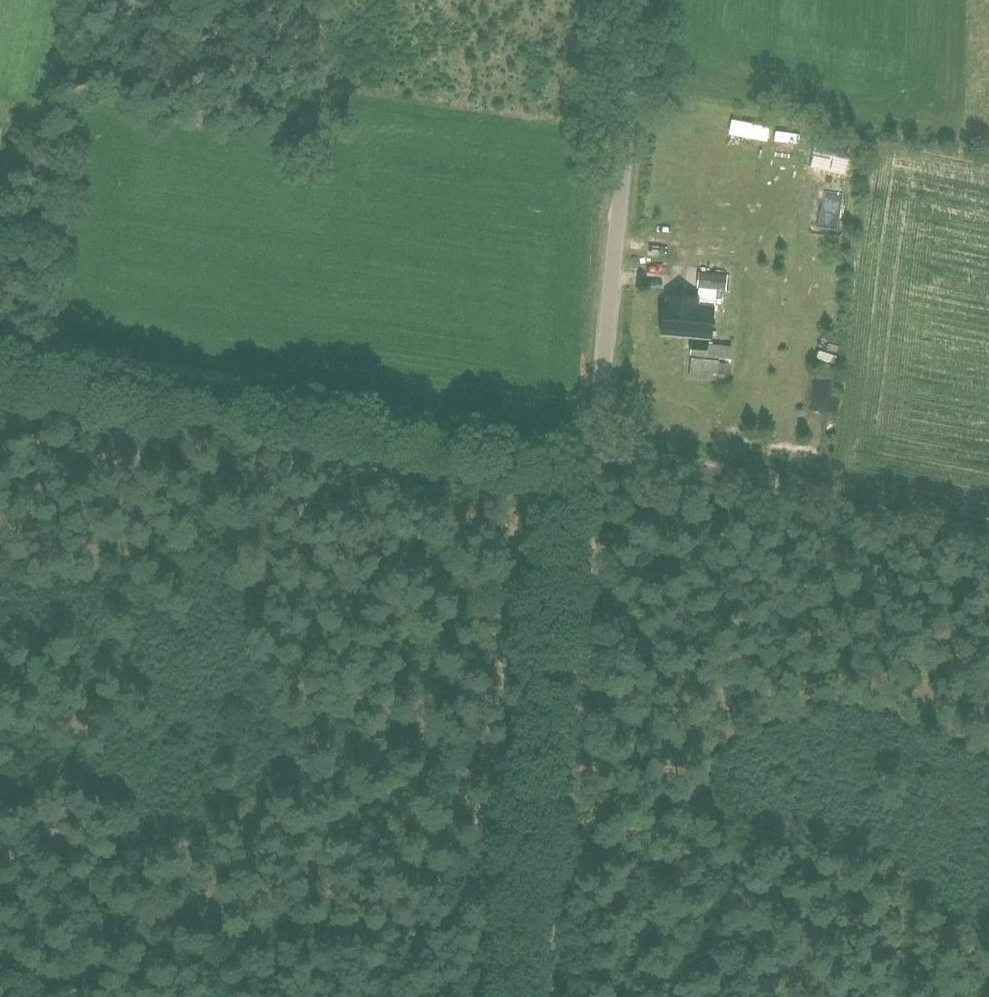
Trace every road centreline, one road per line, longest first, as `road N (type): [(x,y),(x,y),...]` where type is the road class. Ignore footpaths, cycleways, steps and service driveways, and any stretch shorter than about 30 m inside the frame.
road 1 (track): [(0,338),(988,520)]
road 2 (unclassified): [(541,996),(639,0)]

